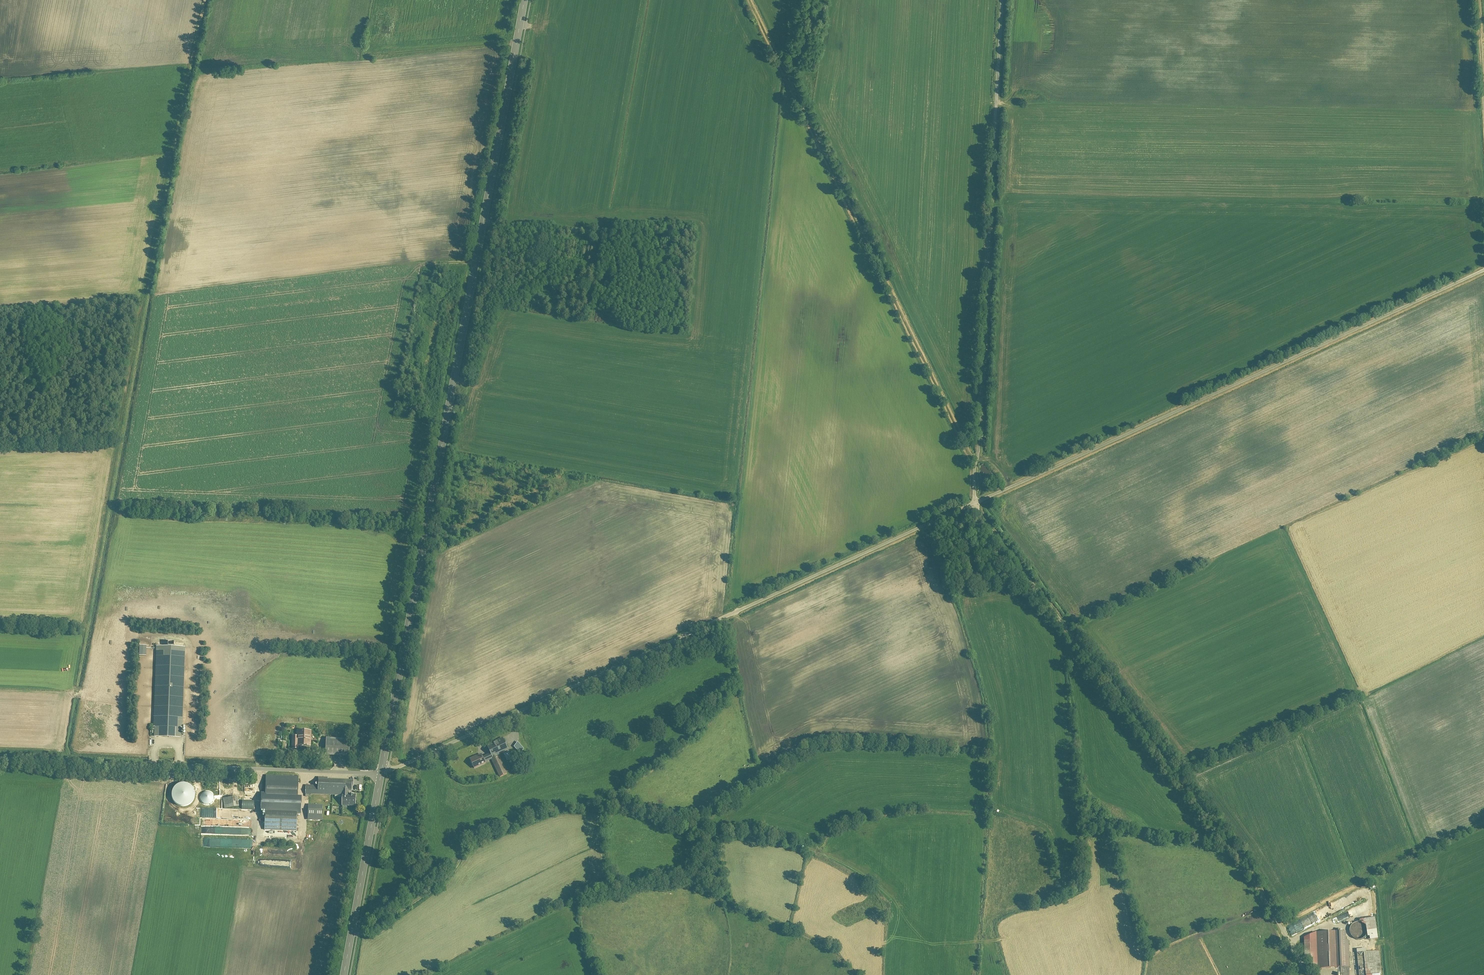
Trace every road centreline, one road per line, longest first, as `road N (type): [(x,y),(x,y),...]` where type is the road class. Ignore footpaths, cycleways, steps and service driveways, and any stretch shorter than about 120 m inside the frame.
road 1 (primary): [(380,772),(523,0)]
road 2 (residential): [(975,504),(380,772)]
road 3 (residential): [(1306,974),(1224,834),(975,504)]
road 4 (residential): [(975,504),(1483,270)]
road 5 (track): [(750,0),(977,476)]
road 6 (residential): [(975,504),(1004,0)]
road 7 (unclassified): [(0,758),(380,772)]
road 8 (primary): [(343,974),(380,772)]

